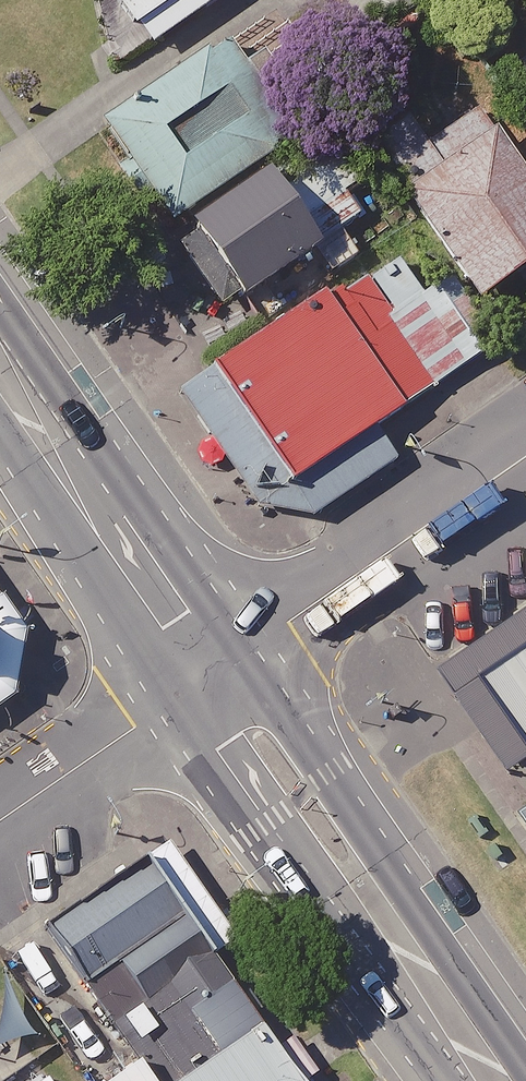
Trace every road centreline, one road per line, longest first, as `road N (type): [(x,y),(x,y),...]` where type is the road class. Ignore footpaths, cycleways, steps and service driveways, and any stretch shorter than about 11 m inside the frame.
road 1 (secondary): [(208,679),(261,733),(500,1080)]
road 2 (tertiary): [(525,460),(208,679)]
road 3 (secondary): [(0,372),(93,523),(208,679)]
road 4 (residential): [(208,679),(0,818)]

